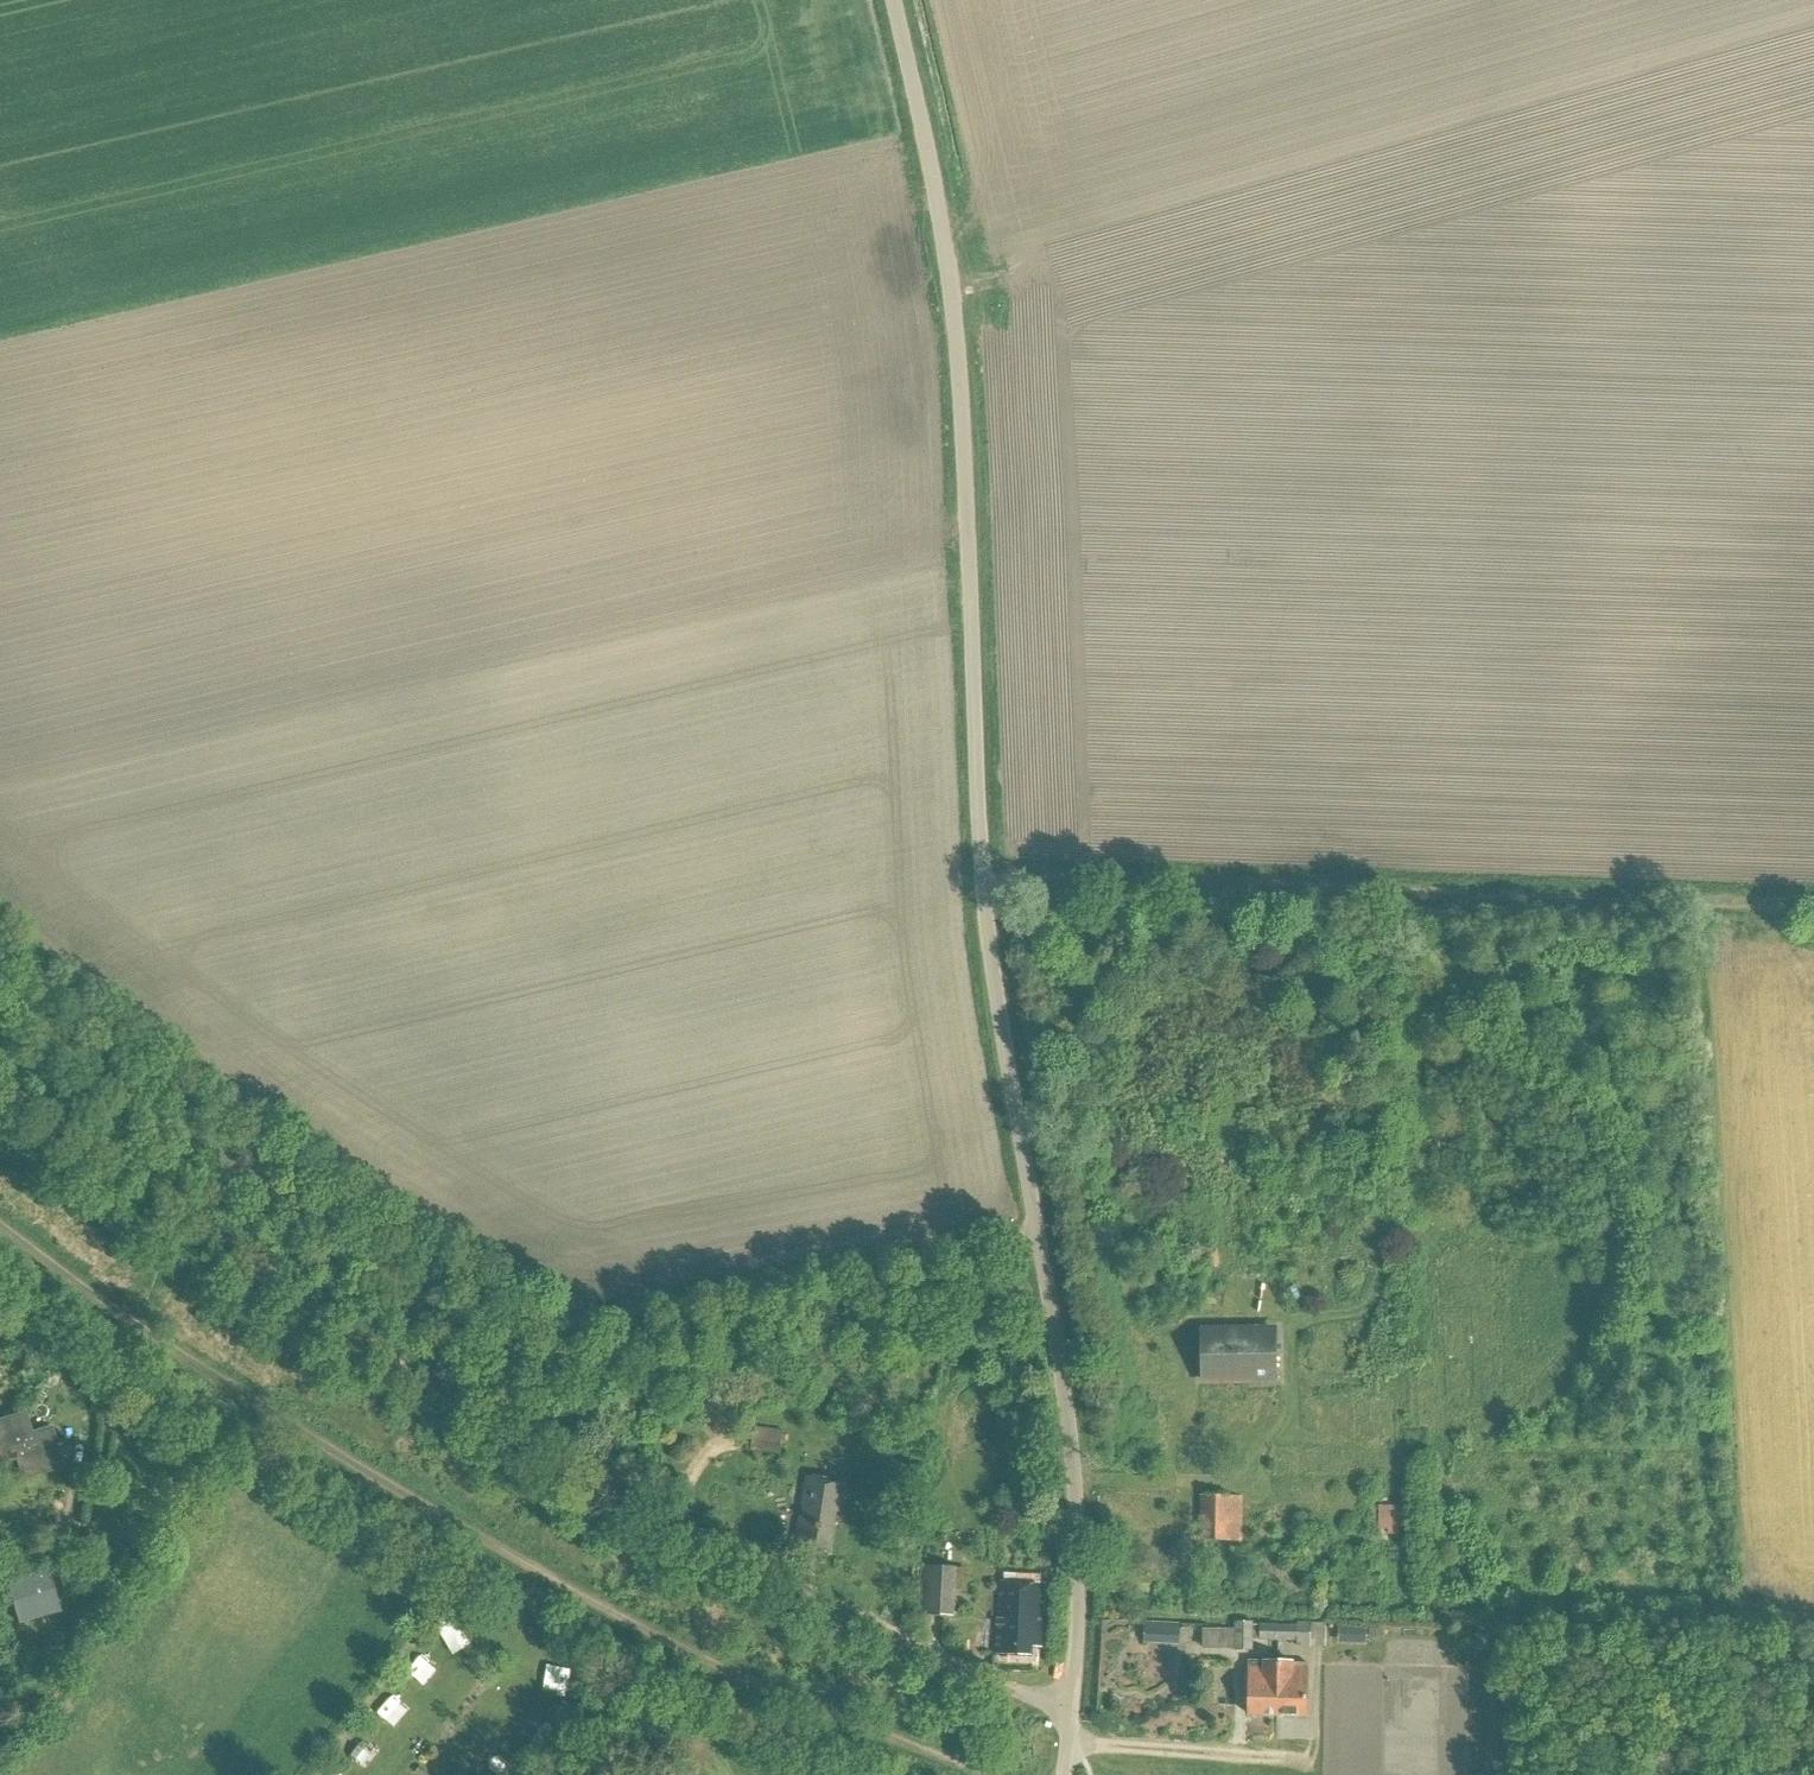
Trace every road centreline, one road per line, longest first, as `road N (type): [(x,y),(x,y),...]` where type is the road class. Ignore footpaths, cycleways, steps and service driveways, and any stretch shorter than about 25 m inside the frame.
road 1 (unclassified): [(1070,1715),(1073,1464),(986,920),(950,279),(892,0)]
road 2 (track): [(0,1229),(152,1341),(533,1572),(826,1715),(982,1774)]
road 3 (track): [(983,880),(1813,905)]
road 4 (track): [(1312,1759),(1067,1739)]
road 5 (residential): [(1070,1715),(908,1642)]

